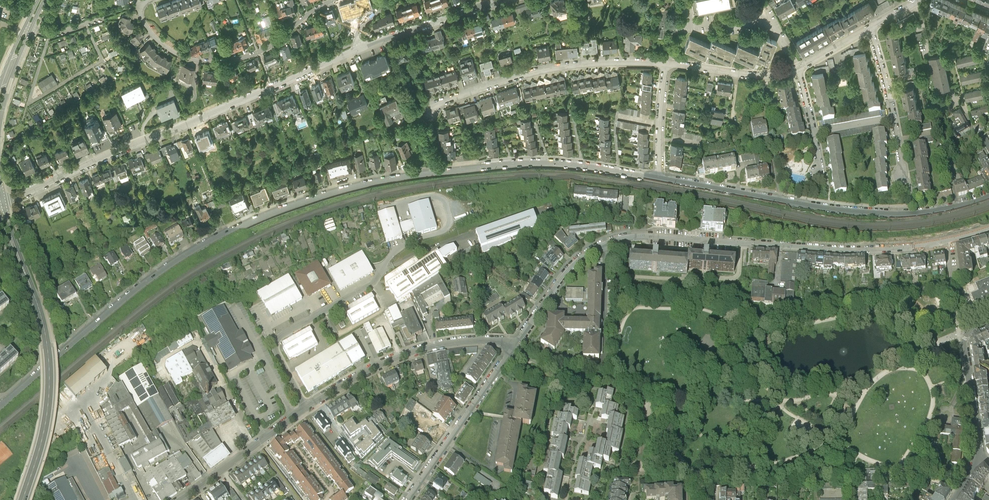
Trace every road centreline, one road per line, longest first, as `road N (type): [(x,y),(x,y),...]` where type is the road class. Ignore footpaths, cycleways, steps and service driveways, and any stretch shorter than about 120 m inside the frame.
road 1 (residential): [(658,179),(532,162),(385,179),(310,198),(237,227),(143,284),(0,408)]
road 2 (residential): [(988,229),(875,250),(644,236),(605,243),(567,271),(514,347)]
road 3 (residential): [(358,50),(3,201)]
road 4 (unclassified): [(306,408),(275,351),(278,338),(374,282),(394,251),(450,225),(437,198),(383,207)]
road 5 (residential): [(988,196),(891,214),(658,179)]
road 6 (residential): [(667,62),(552,68),(427,108)]
road 7 (residential): [(138,3),(167,46),(219,61),(269,45),(330,0)]
road 8 (unclassified): [(306,408),(409,353),(475,341),(514,347)]
road 9 (secondary): [(37,306),(48,404),(23,499)]
road 10 (residential): [(514,347),(408,499)]
road 11 (unclassified): [(179,499),(306,408)]
road 12 (residential): [(871,28),(901,176)]
road 13 (residential): [(500,0),(358,50)]
road 14 (residential): [(988,319),(965,342),(981,453)]
road 15 (residential): [(798,68),(755,74),(667,62)]
road 16 (secondary): [(0,123),(45,0)]

